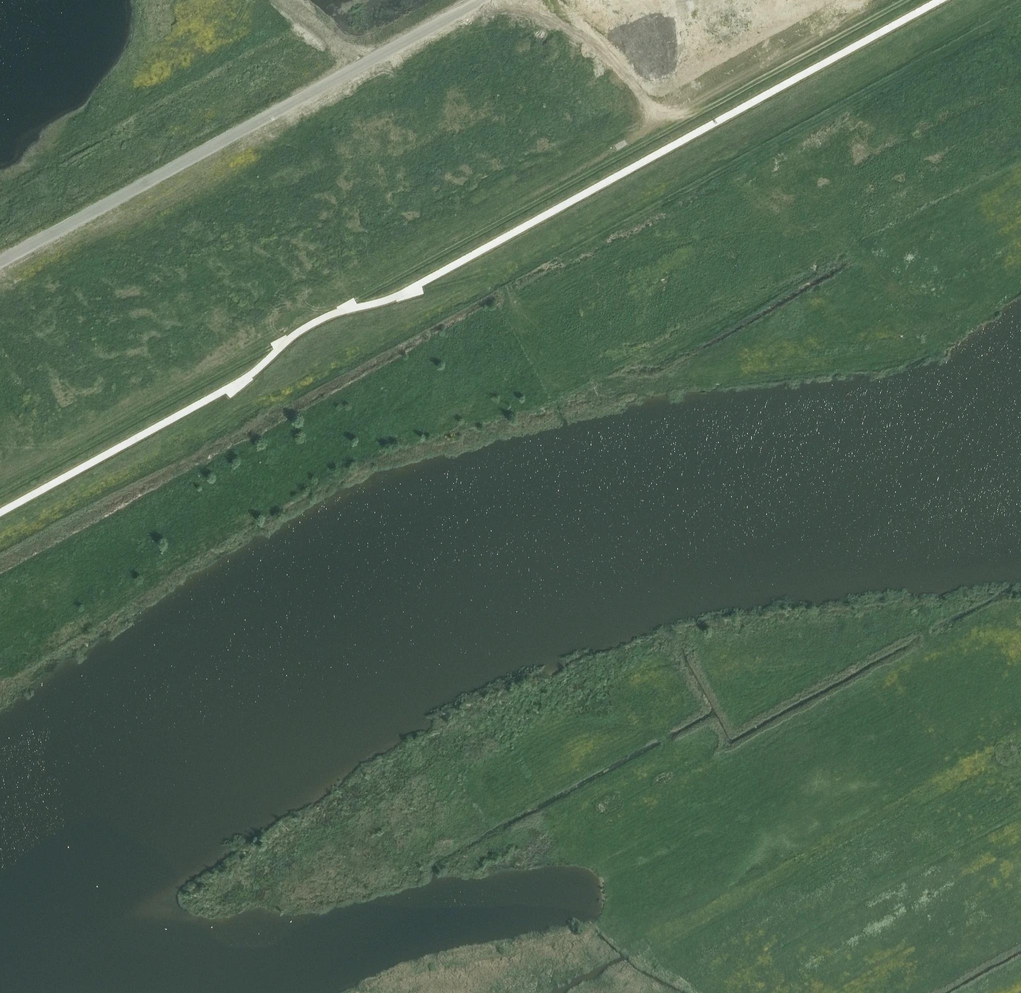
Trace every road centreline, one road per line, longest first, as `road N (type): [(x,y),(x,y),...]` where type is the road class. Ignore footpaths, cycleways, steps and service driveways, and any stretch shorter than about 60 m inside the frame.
road 1 (tertiary): [(483,0),(0,264)]
road 2 (track): [(665,132),(907,0)]
road 3 (track): [(665,132),(602,45),(550,0)]

